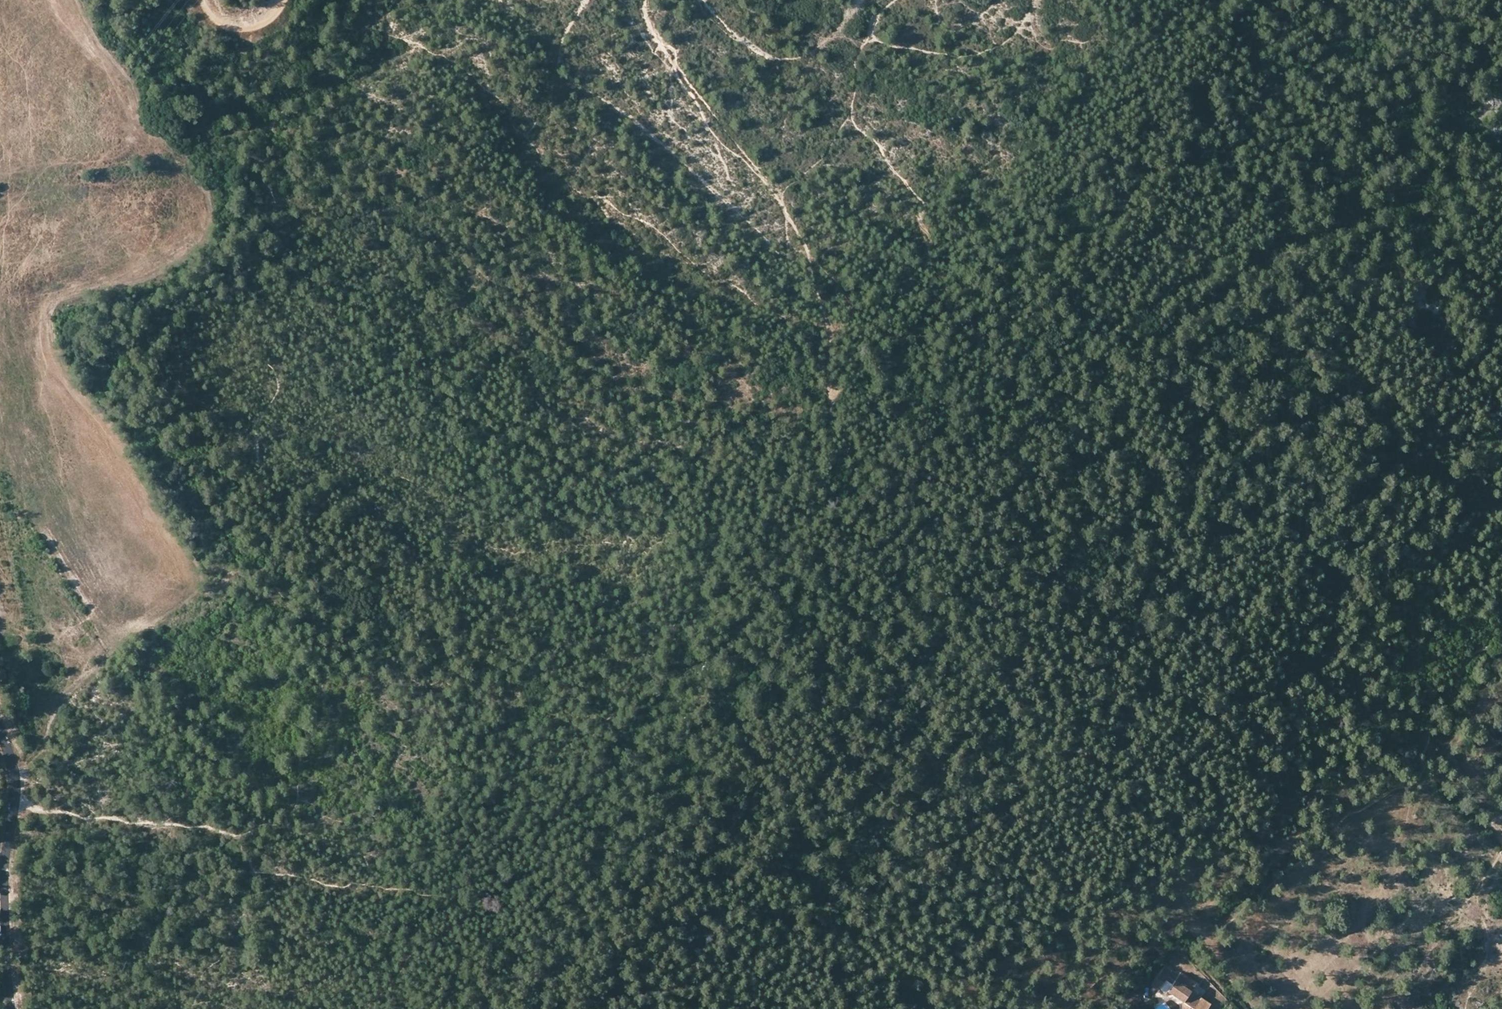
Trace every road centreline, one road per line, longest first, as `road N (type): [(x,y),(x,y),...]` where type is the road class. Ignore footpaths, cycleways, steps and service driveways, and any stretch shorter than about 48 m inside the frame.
road 1 (unclassified): [(0,733),(13,785),(5,869),(11,1008)]

